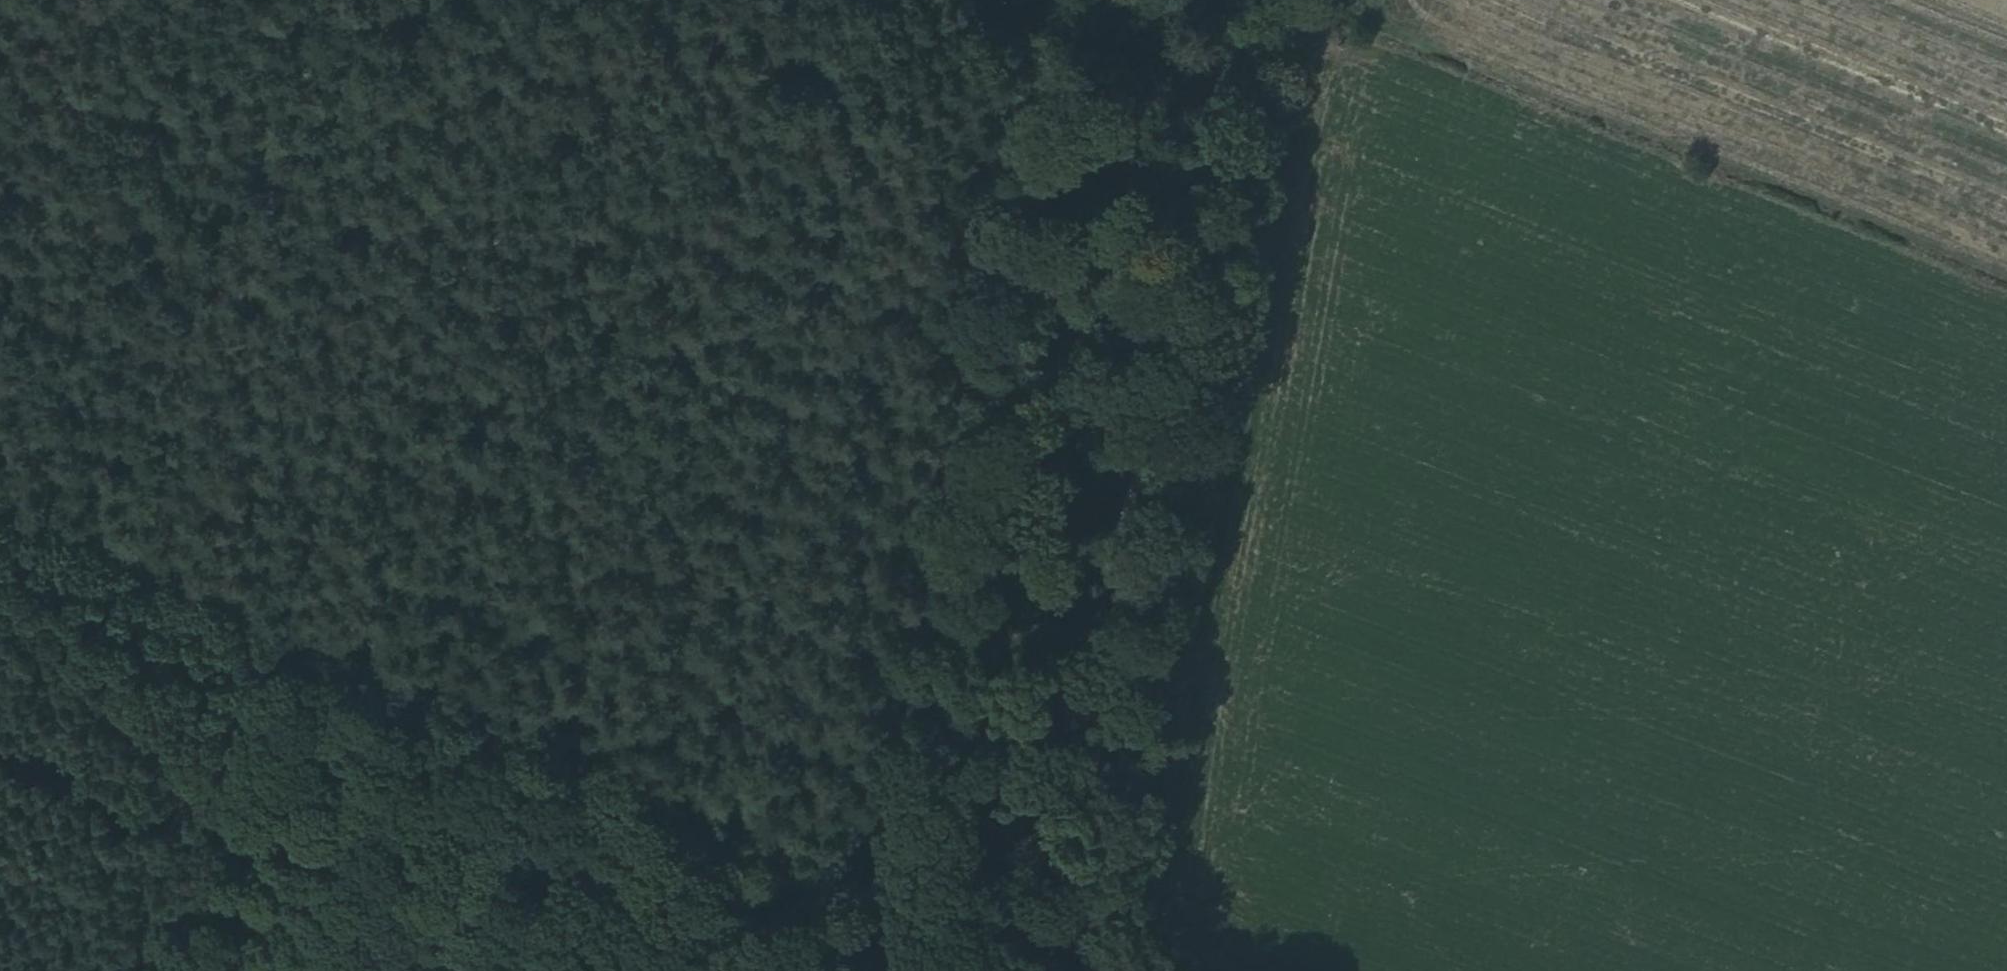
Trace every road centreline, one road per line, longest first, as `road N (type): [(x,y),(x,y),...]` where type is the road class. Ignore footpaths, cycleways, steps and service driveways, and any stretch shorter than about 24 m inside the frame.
road 1 (track): [(1028,927),(632,759),(0,512)]
road 2 (track): [(1028,927),(1146,970)]

